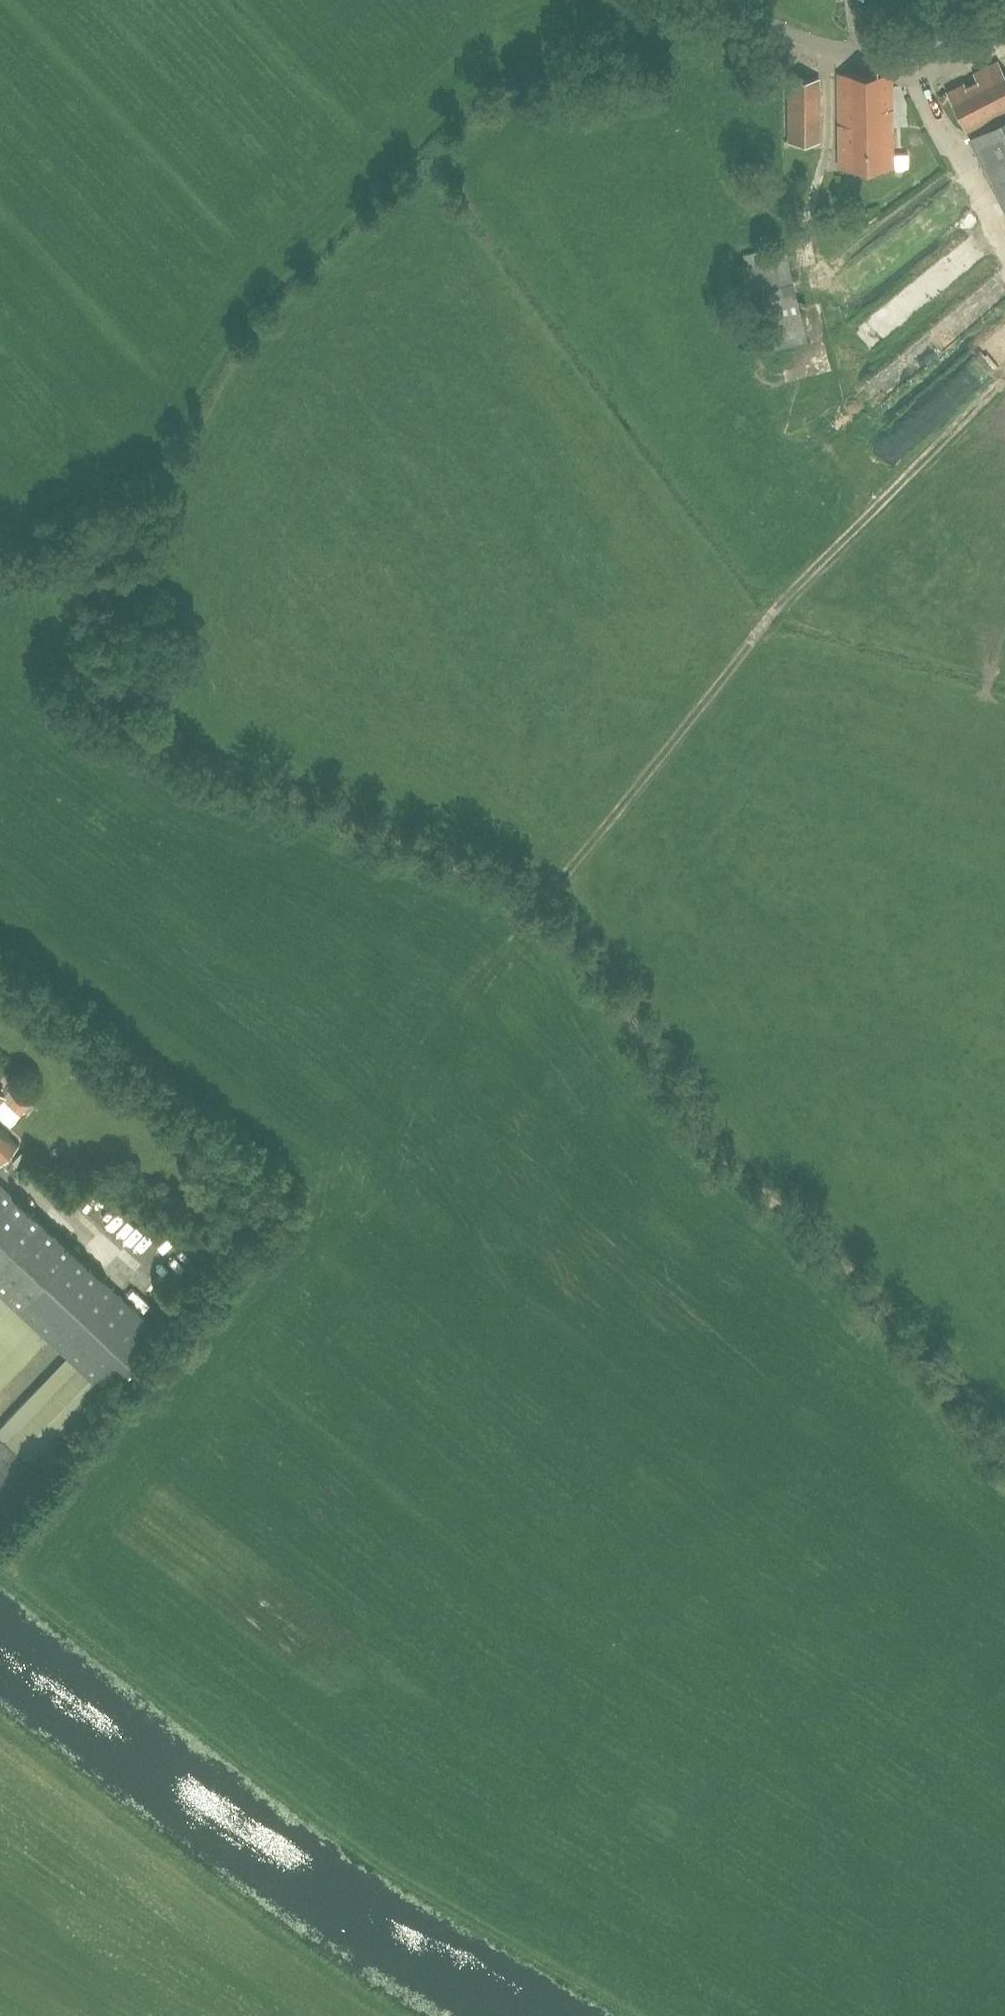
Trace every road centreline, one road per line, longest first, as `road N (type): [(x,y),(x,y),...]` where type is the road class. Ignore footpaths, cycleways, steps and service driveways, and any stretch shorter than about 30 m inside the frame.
road 1 (unclassified): [(981,0),(902,44),(836,50),(797,38),(729,0)]

